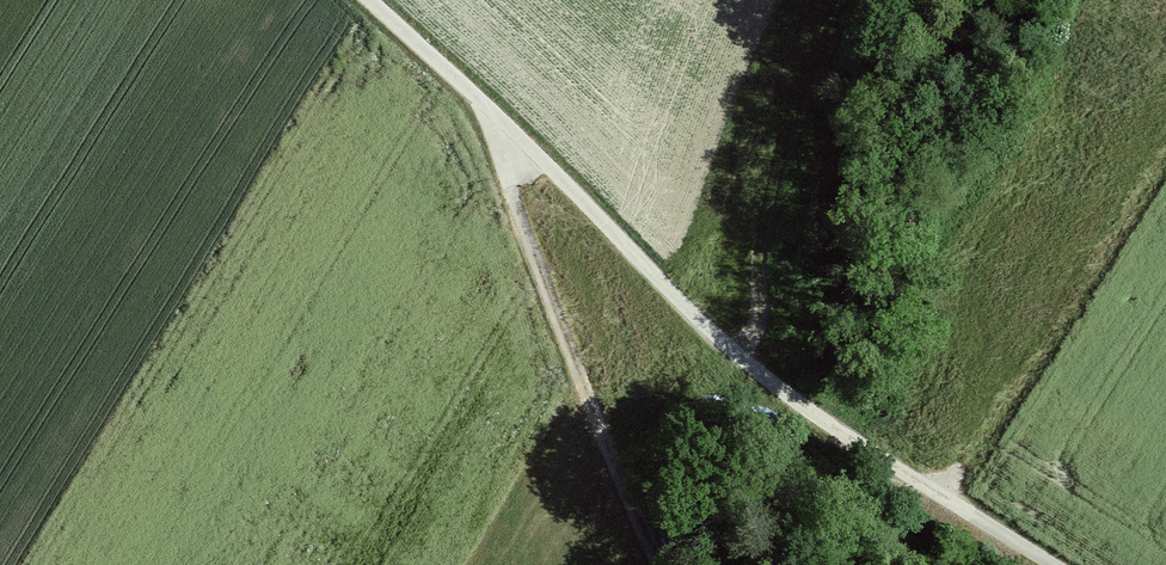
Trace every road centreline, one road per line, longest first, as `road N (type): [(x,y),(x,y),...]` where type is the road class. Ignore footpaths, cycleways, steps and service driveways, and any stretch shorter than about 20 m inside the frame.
road 1 (track): [(369,0),(706,322),(921,486),(1048,564)]
road 2 (track): [(502,121),(511,187),(663,564)]

